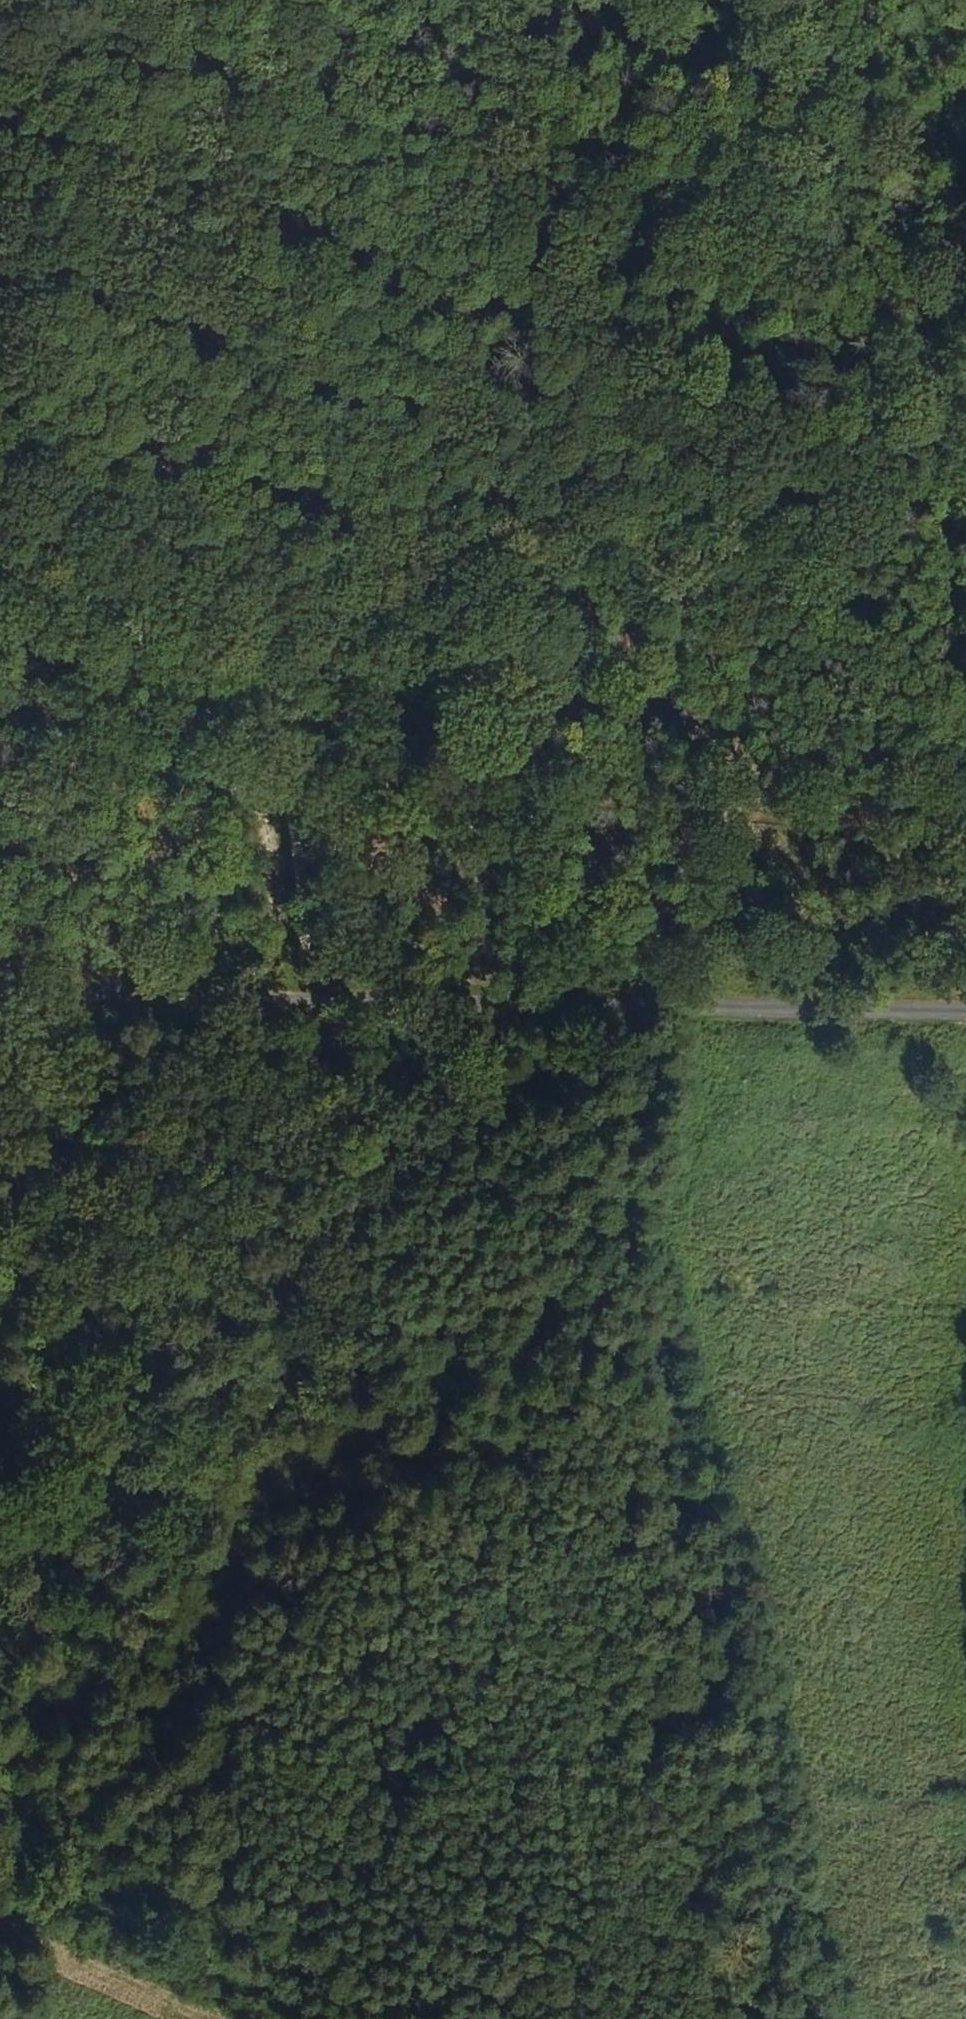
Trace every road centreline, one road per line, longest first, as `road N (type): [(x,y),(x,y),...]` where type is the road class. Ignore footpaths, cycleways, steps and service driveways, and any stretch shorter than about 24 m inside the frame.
road 1 (tertiary): [(0,988),(79,995),(765,994),(965,1031)]

